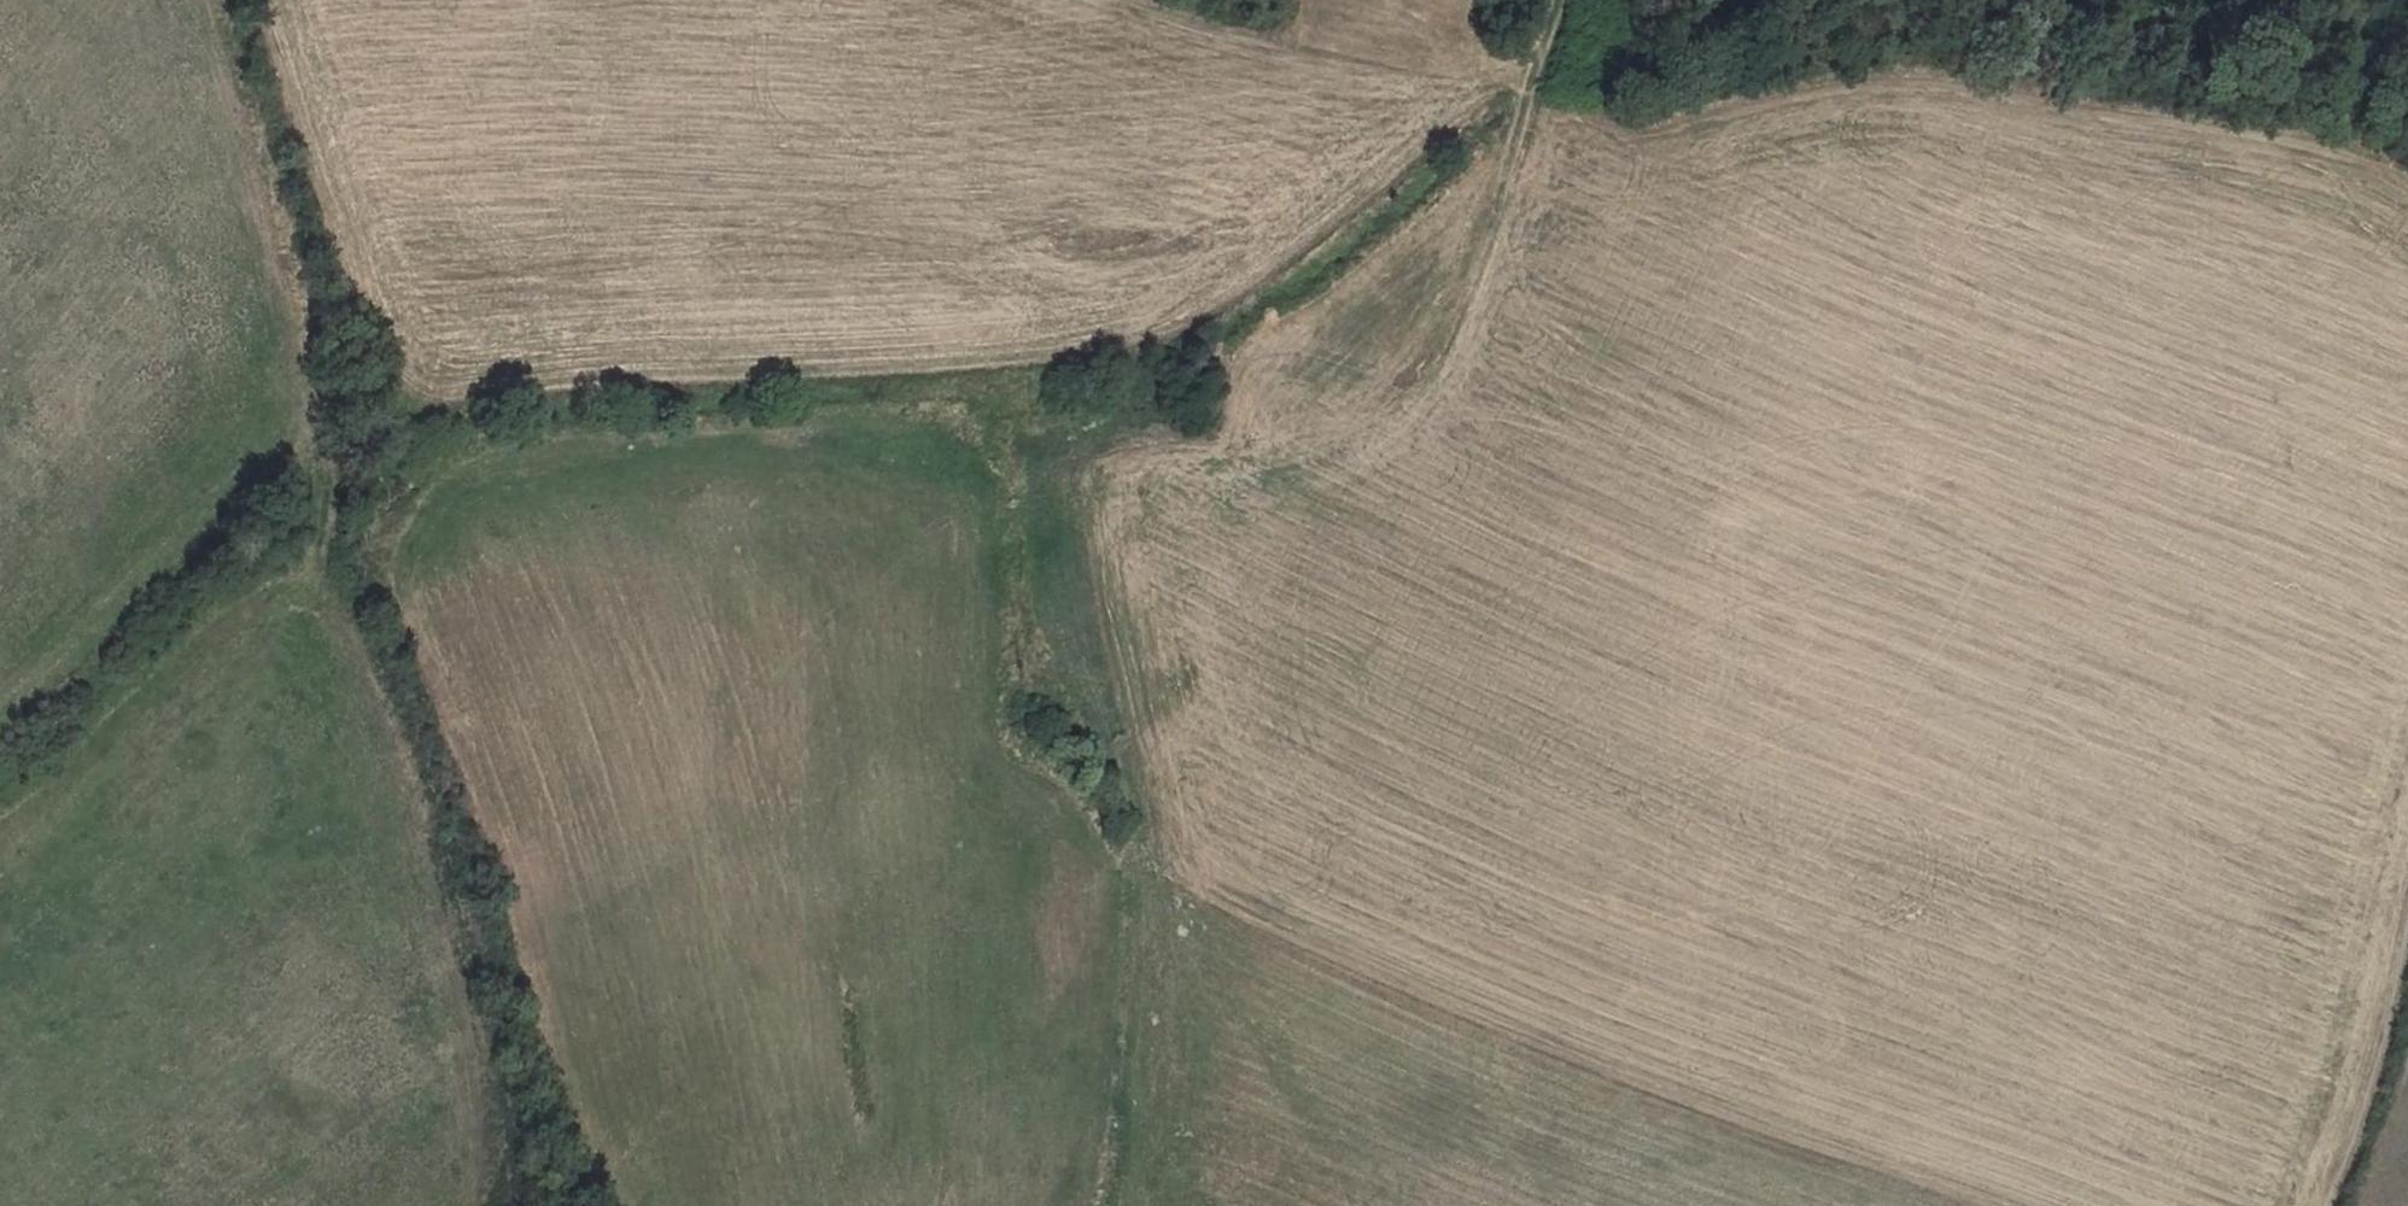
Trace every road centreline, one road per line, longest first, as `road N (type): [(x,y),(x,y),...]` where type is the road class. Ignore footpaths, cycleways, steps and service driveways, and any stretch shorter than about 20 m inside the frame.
road 1 (track): [(2407,112),(2352,86),(2022,16),(2001,0)]

